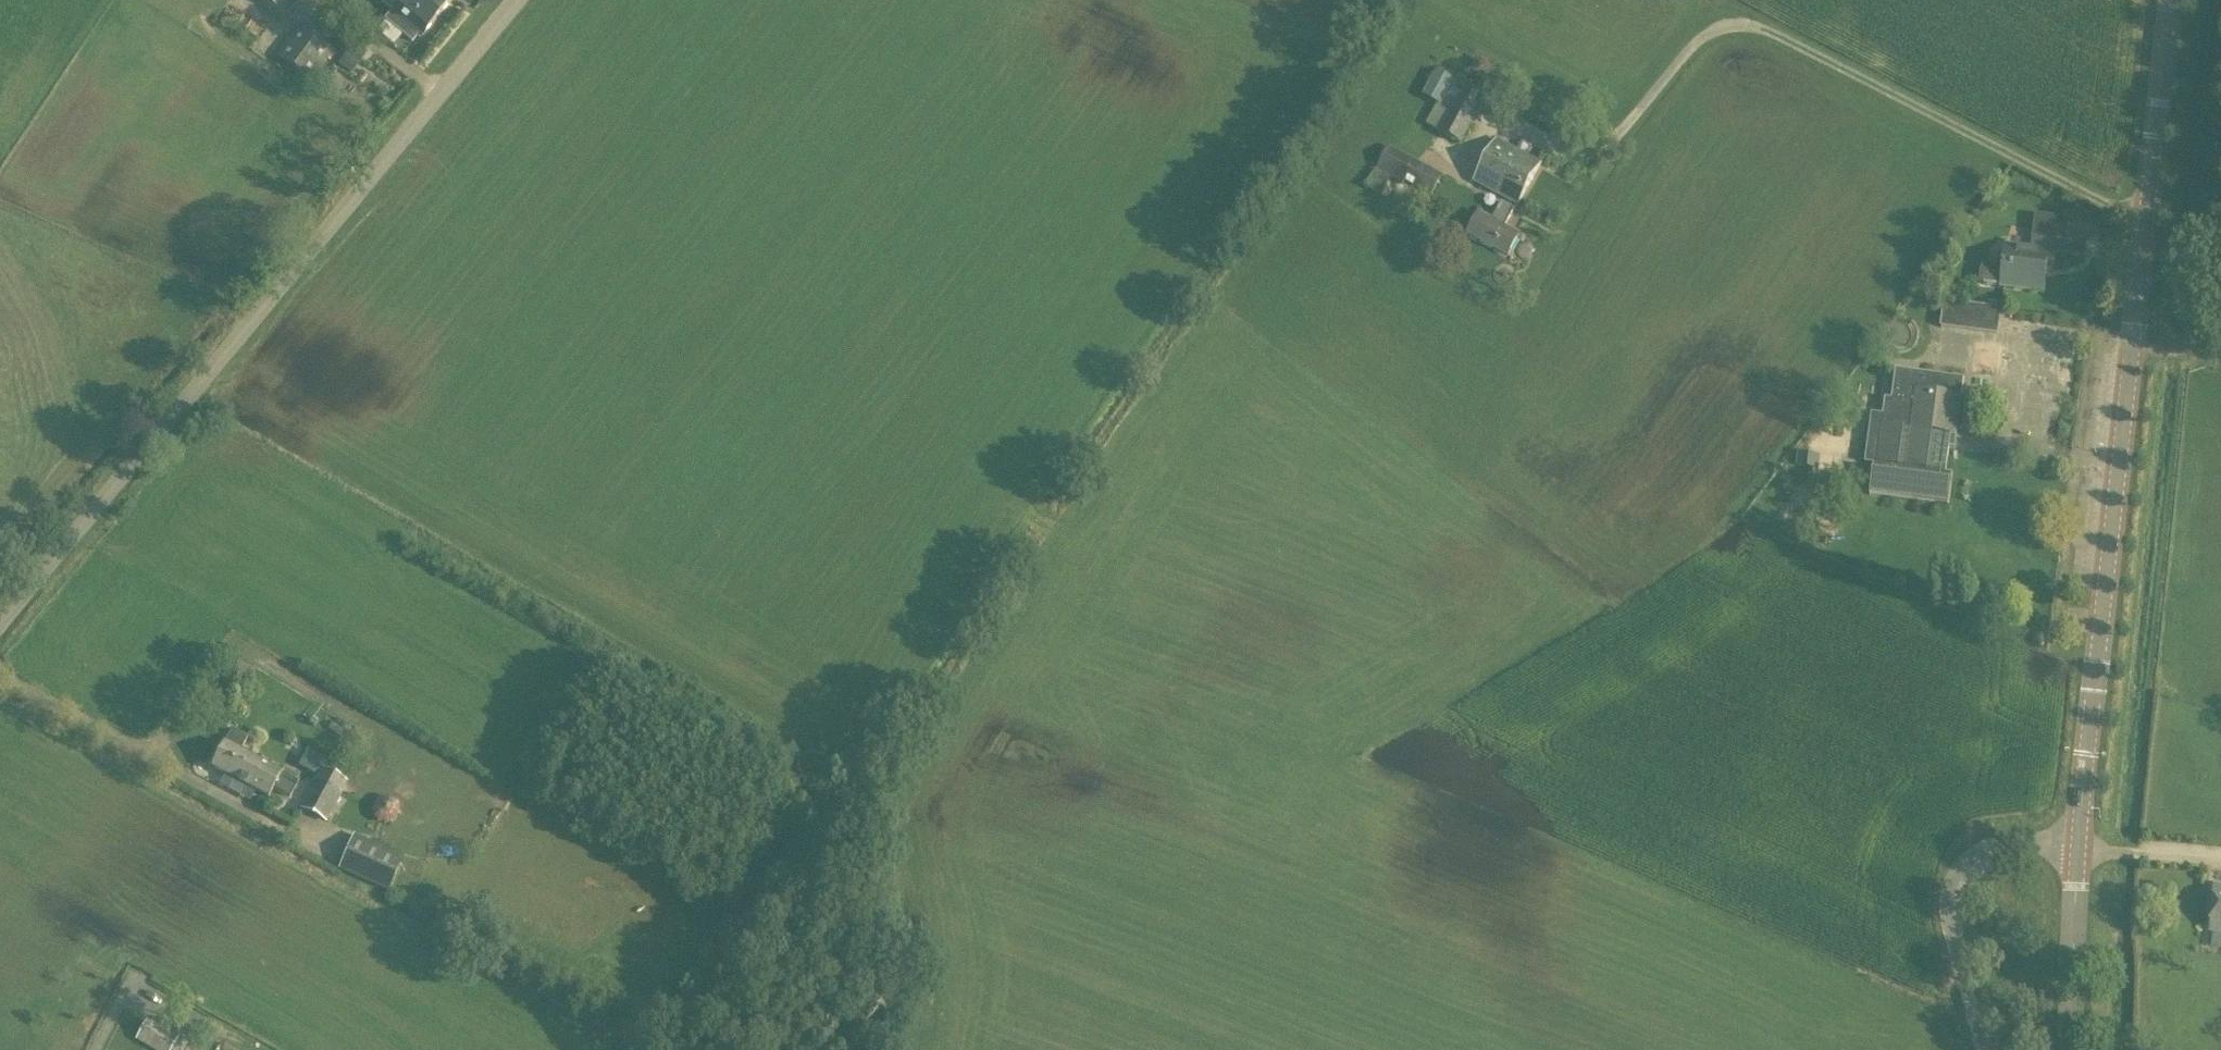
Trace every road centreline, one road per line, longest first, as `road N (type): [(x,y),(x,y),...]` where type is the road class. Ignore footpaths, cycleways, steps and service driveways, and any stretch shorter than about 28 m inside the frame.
road 1 (tertiary): [(2079,848),(2169,0)]
road 2 (unclassified): [(0,625),(518,0)]
road 3 (unclassified): [(2079,848),(1995,849),(1958,880),(1956,951),(1982,1049)]
road 4 (tertiary): [(2073,1049),(2079,848)]

